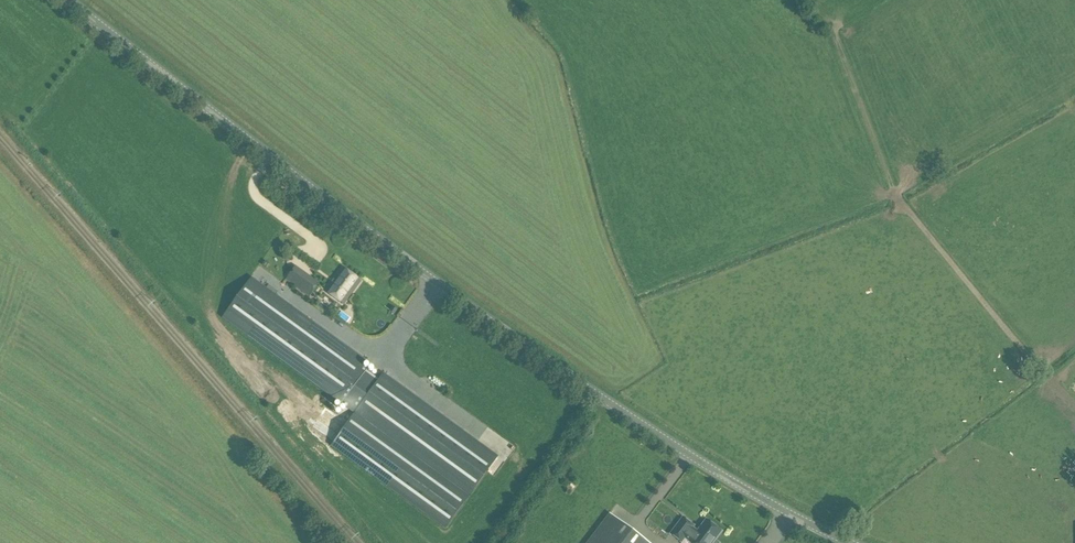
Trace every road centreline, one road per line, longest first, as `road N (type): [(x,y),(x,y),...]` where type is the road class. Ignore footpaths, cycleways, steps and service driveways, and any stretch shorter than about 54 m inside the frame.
road 1 (unclassified): [(849,542),(738,485),(571,377),(70,0)]

